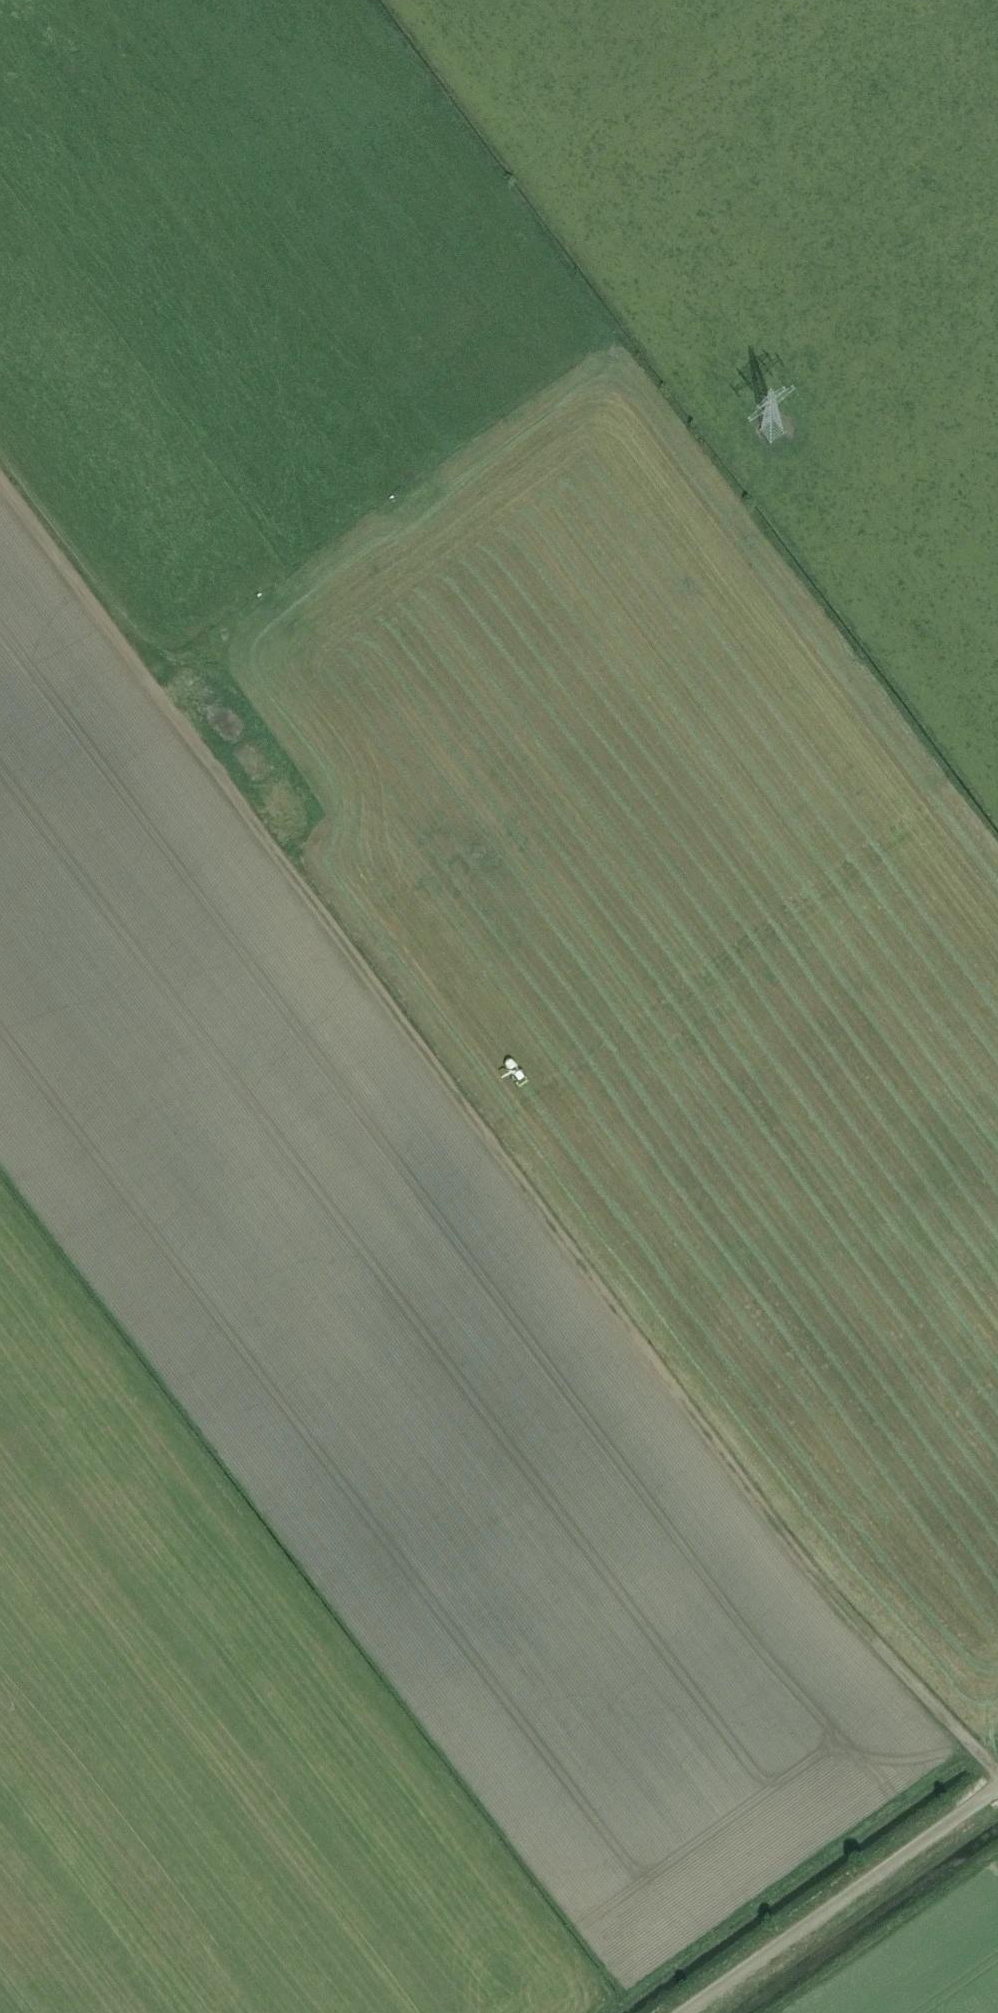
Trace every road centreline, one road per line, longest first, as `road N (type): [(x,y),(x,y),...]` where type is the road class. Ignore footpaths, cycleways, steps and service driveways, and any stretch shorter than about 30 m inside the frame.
road 1 (unclassified): [(701,2012),(997,1799)]

